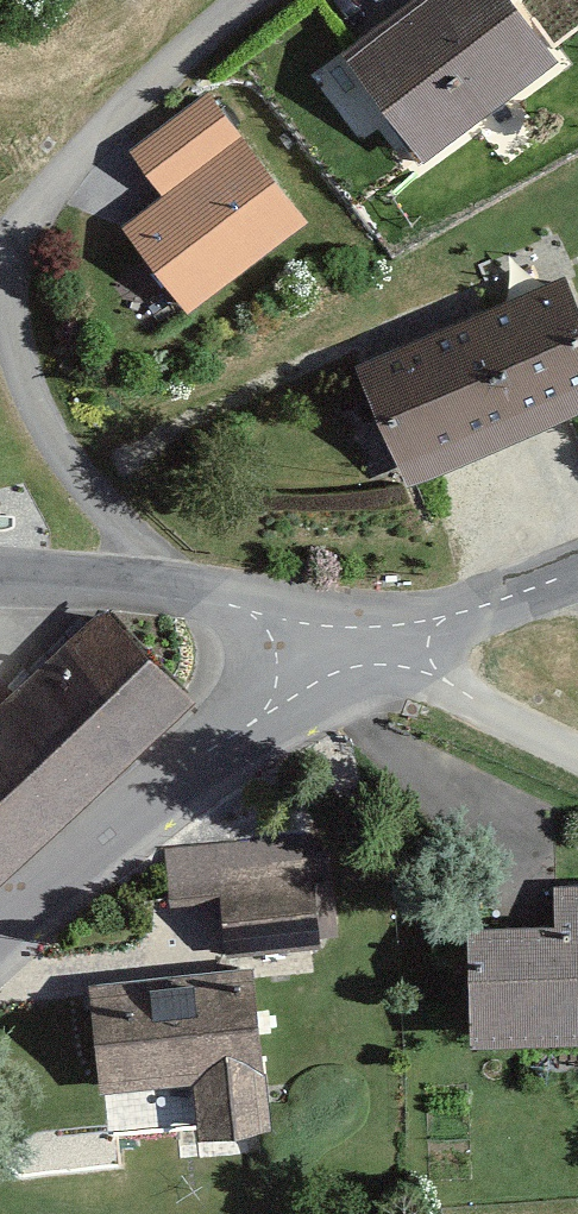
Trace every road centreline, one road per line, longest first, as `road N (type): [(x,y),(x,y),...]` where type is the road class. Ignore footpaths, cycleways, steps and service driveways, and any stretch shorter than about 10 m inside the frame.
road 1 (residential): [(0,933),(155,791),(382,645)]
road 2 (residential): [(193,581),(90,490),(19,363),(10,278),(0,257)]
road 3 (residential): [(0,245),(140,104),(260,0)]
road 4 (residential): [(382,645),(577,740)]
road 5 (residential): [(382,645),(428,616),(577,568)]
road 6 (residential): [(382,645),(193,581)]
road 7 (residential): [(193,581),(0,585)]

